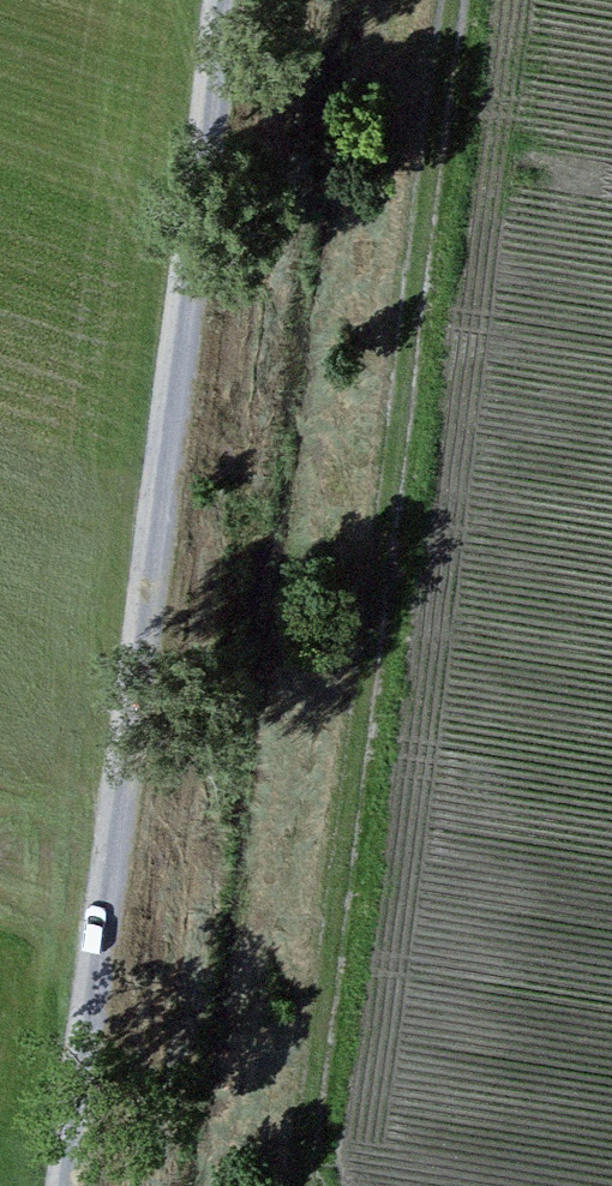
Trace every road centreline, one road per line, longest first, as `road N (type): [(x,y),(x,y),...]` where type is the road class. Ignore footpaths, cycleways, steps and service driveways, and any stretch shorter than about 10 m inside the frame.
road 1 (track): [(446,0),(287,1185)]
road 2 (track): [(227,0),(78,1185)]

